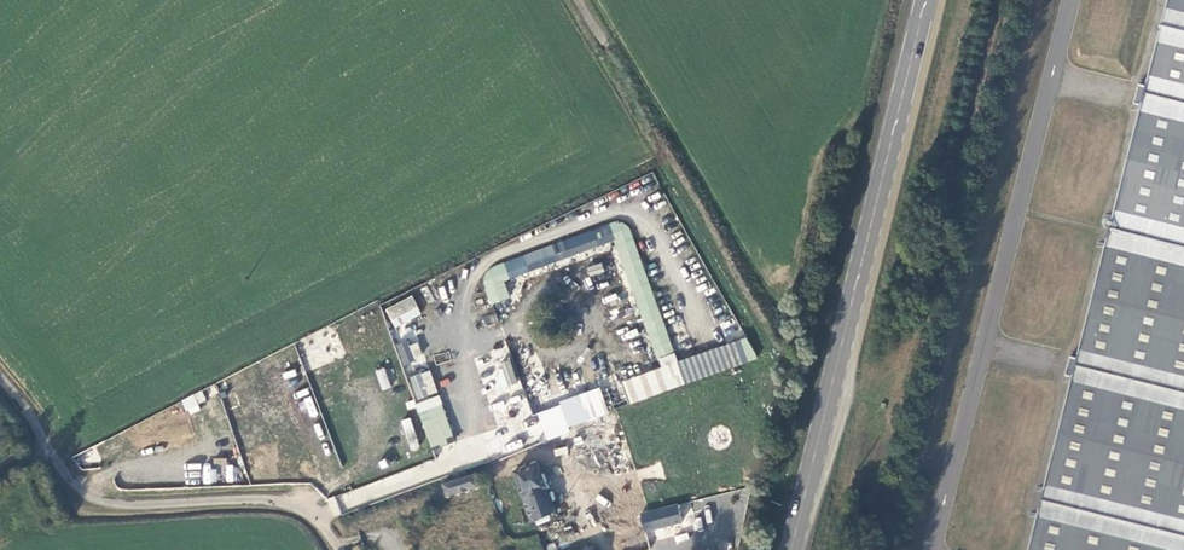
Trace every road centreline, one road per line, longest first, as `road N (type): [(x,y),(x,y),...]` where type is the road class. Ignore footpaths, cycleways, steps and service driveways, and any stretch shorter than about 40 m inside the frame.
road 1 (primary): [(923,0),(789,549)]
road 2 (track): [(581,0),(765,310)]
road 3 (unclassified): [(50,448),(69,476),(109,503),(278,502),(325,527),(339,549)]

